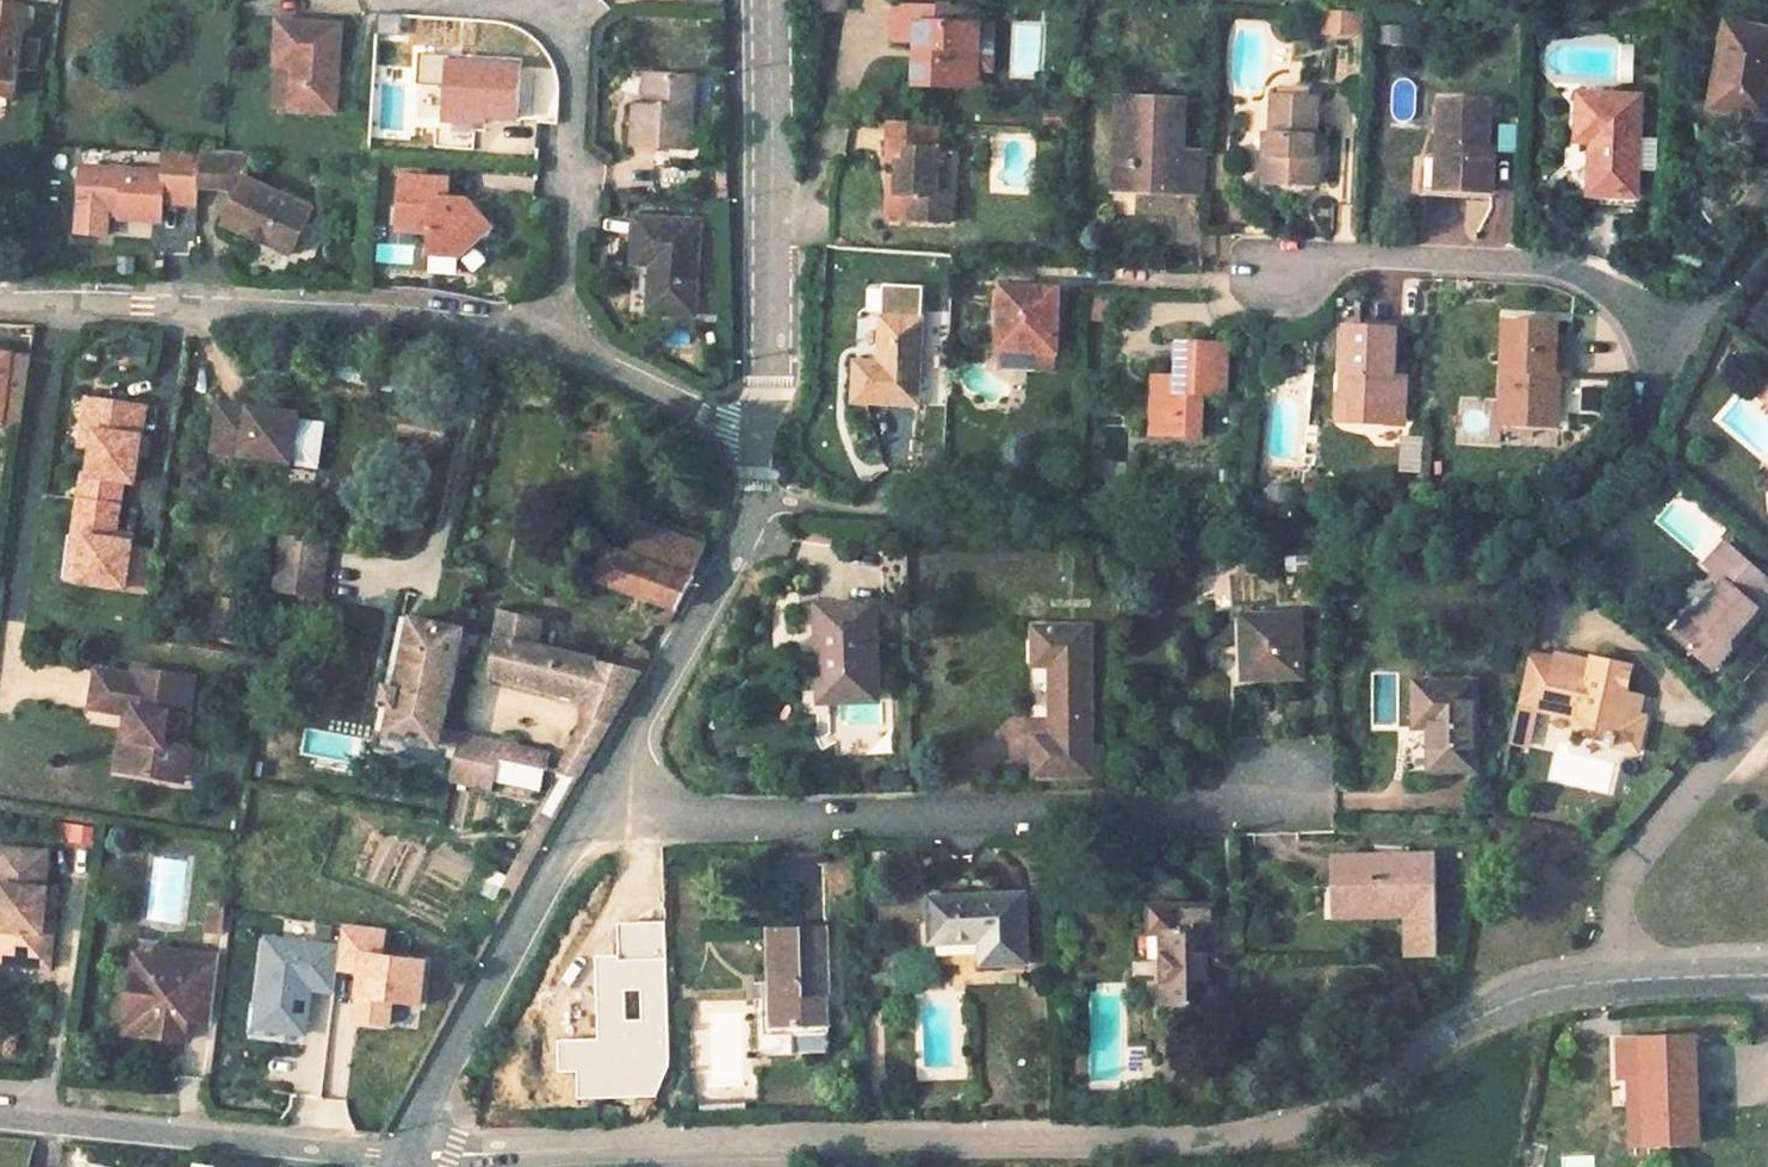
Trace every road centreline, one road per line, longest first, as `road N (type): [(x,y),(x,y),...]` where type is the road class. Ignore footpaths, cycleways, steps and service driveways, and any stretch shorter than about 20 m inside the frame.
road 1 (residential): [(1619,976),(1534,990),(1469,1018),(1313,1113),(1247,1134),(410,1161)]
road 2 (residential): [(1685,346),(1639,425),(1598,473),(1543,513),(1478,525),(912,516),(753,491)]
road 3 (residential): [(0,299),(500,329),(551,341),(752,432)]
road 4 (residential): [(599,791),(684,809),(1291,795)]
road 5 (unclassified): [(765,0),(752,432)]
road 6 (residential): [(1685,346),(1606,292),(1555,272),(1279,259)]
road 7 (unclassified): [(599,791),(468,1028),(410,1161)]
road 8 (residential): [(410,1161),(0,1117)]
road 9 (unclassified): [(753,491),(599,791)]
road 10 (residential): [(1619,976),(1622,884),(1640,854),(1767,718)]
road 11 (residential): [(1767,973),(1619,976)]
road 12 (residential): [(1767,237),(1685,346)]

